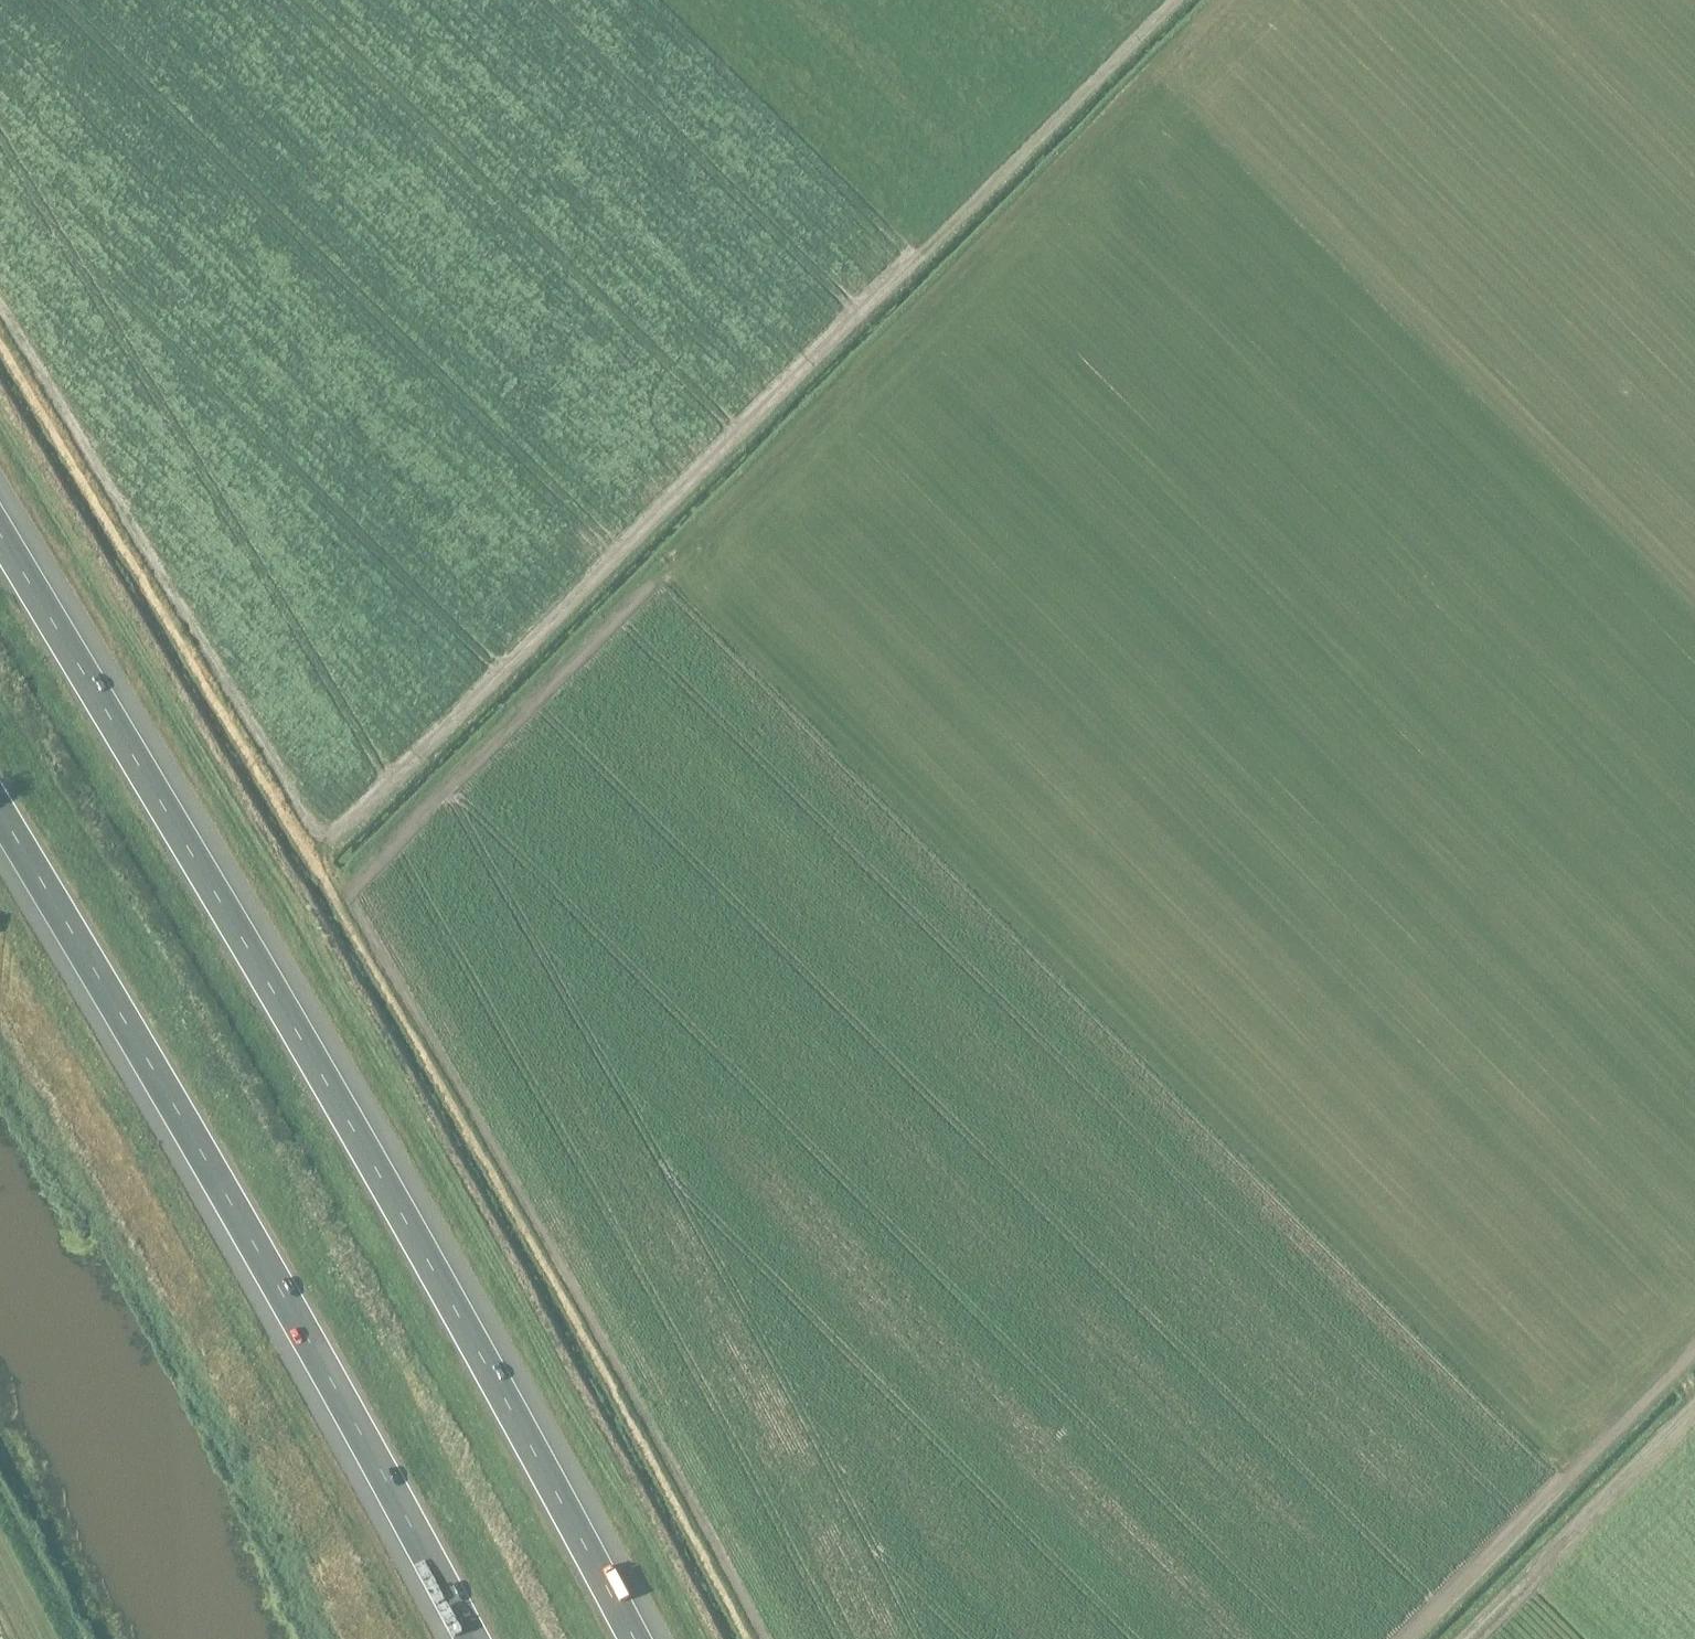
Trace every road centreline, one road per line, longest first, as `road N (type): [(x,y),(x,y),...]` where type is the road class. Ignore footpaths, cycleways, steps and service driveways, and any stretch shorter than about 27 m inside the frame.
road 1 (motorway): [(632,1638),(428,1261),(0,536)]
road 2 (motorway): [(0,813),(329,1378),(471,1638)]

